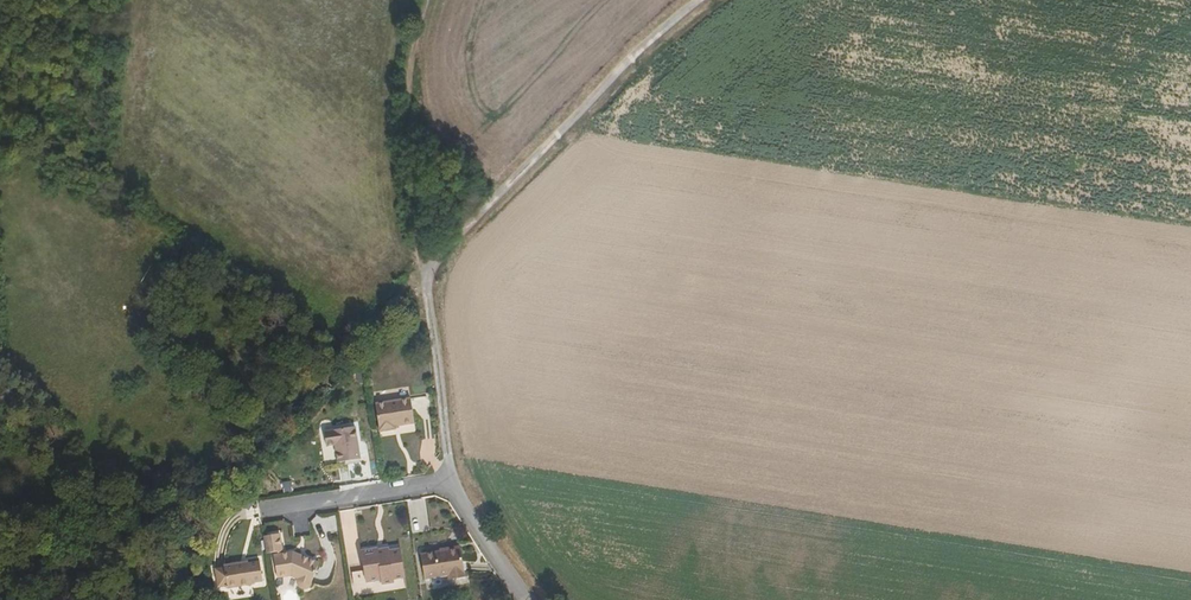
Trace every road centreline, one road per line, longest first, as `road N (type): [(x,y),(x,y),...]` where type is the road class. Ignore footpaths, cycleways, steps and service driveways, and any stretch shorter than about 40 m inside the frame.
road 1 (track): [(702,0),(570,119),(439,260),(426,290)]
road 2 (track): [(426,290),(408,145),(426,0)]
road 3 (track): [(426,290),(448,483)]
road 4 (residential): [(448,483),(528,599)]

